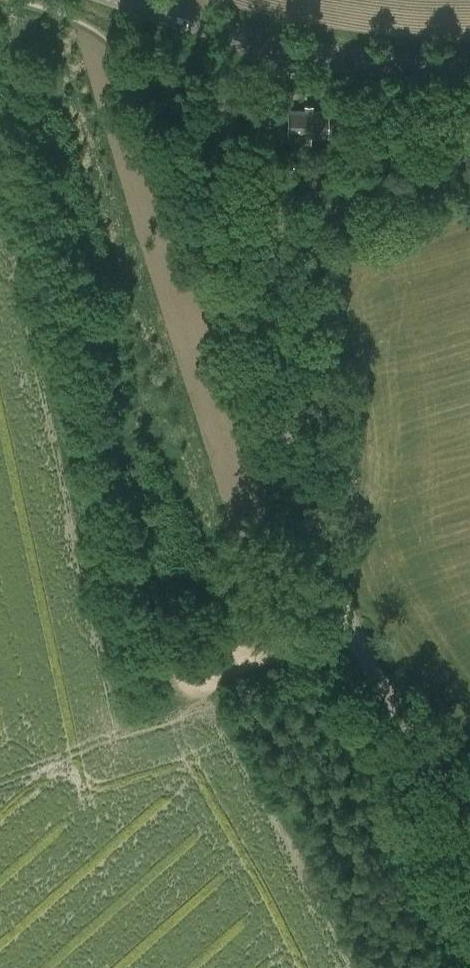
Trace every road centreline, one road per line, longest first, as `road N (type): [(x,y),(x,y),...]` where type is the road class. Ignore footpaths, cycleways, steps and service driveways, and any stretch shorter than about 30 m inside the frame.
road 1 (unclassified): [(469,862),(431,760),(348,629),(295,448),(271,308),(275,46)]
road 2 (tertiary): [(469,67),(385,65),(275,46)]
road 3 (tertiary): [(129,0),(275,46)]
road 4 (track): [(323,640),(185,696)]

